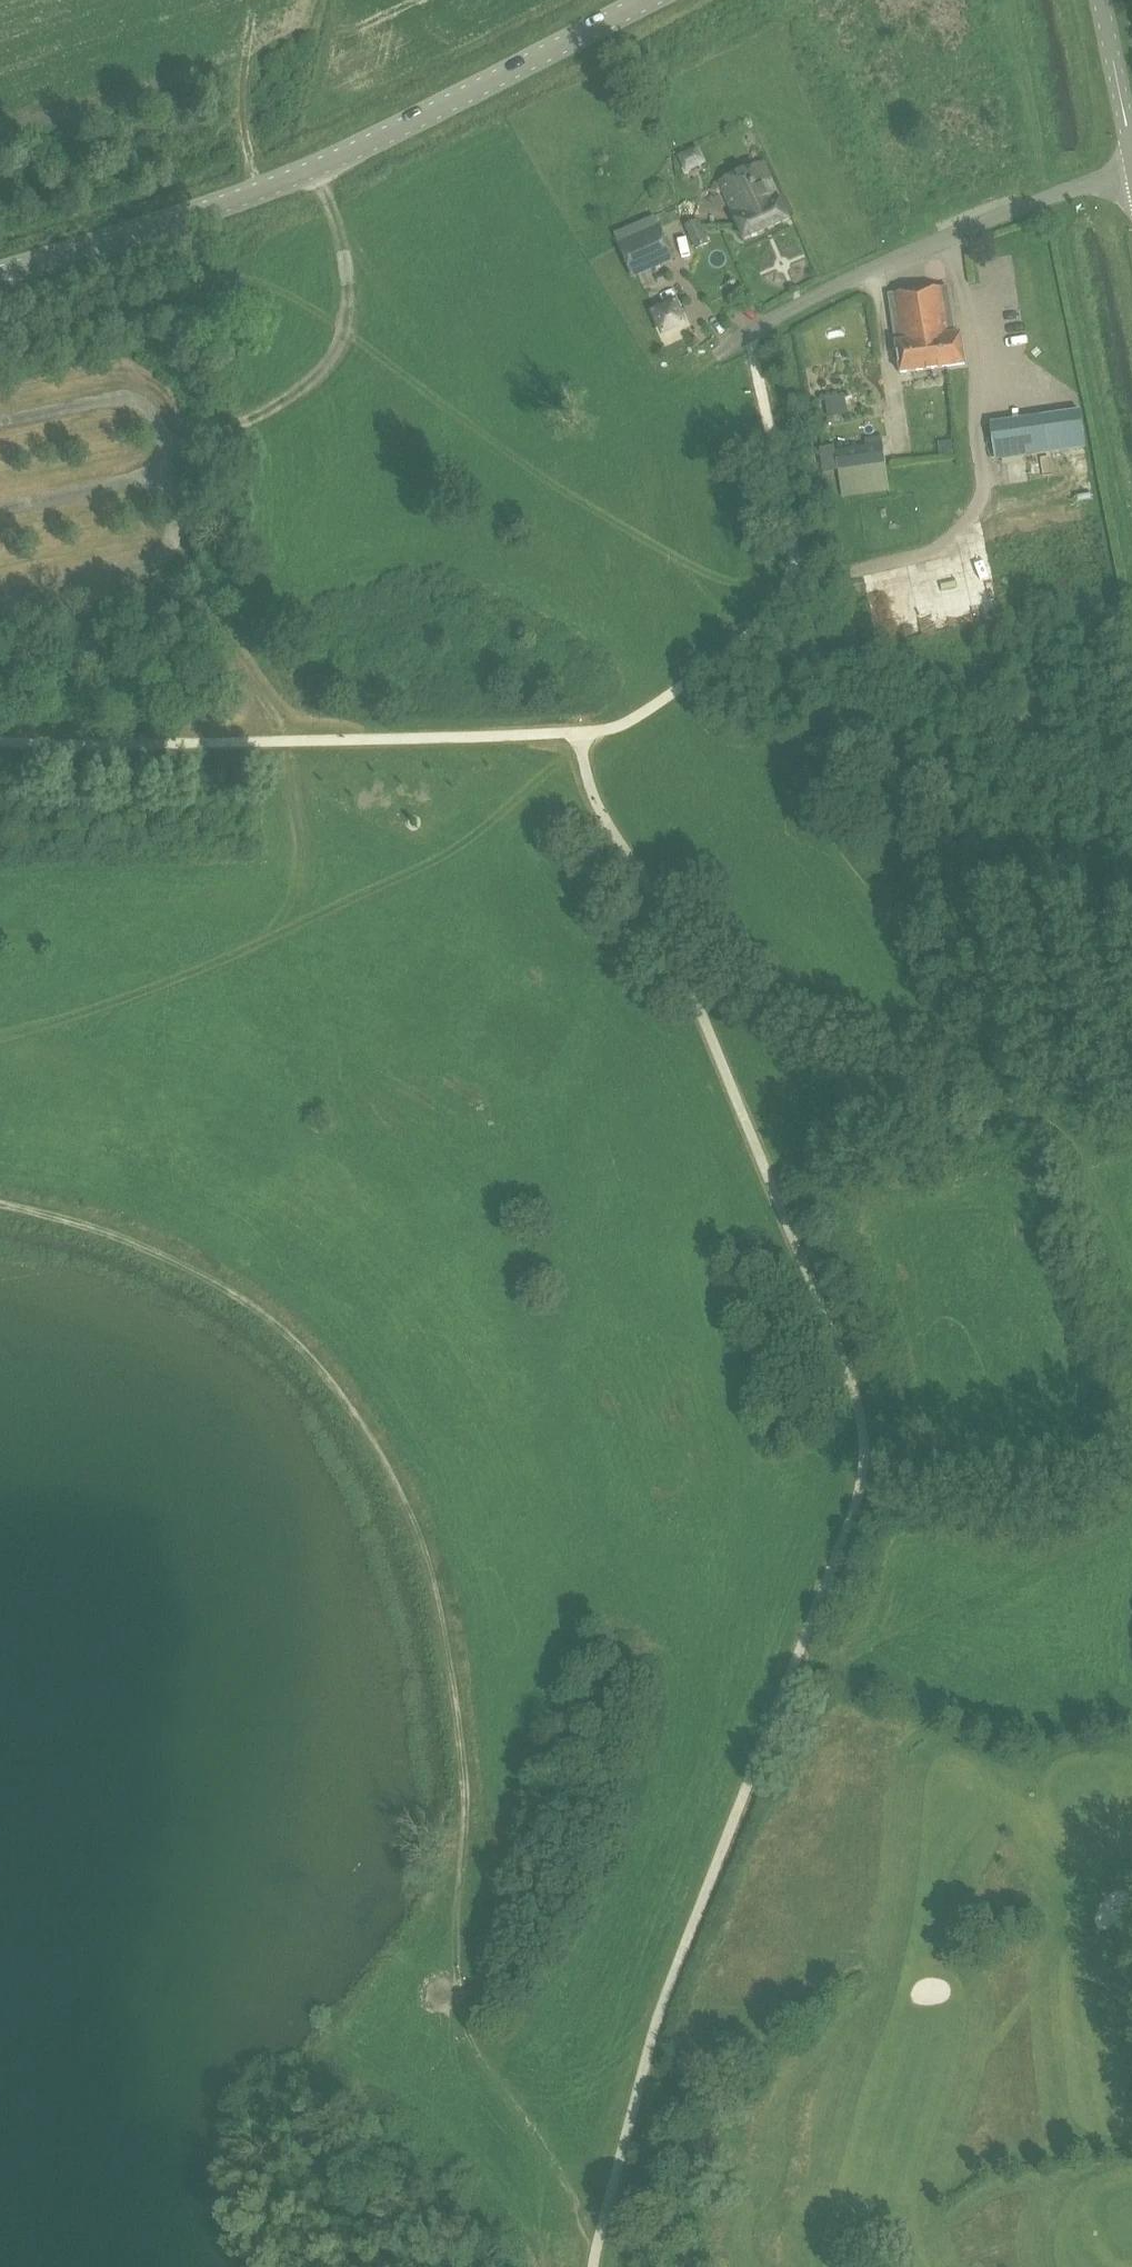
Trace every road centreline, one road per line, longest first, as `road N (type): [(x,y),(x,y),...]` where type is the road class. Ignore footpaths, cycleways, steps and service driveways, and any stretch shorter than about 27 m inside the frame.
road 1 (tertiary): [(0,273),(317,169),(646,0)]
road 2 (unclassified): [(717,349),(931,241),(1131,168)]
road 3 (unclassified): [(1131,149),(1102,0)]

